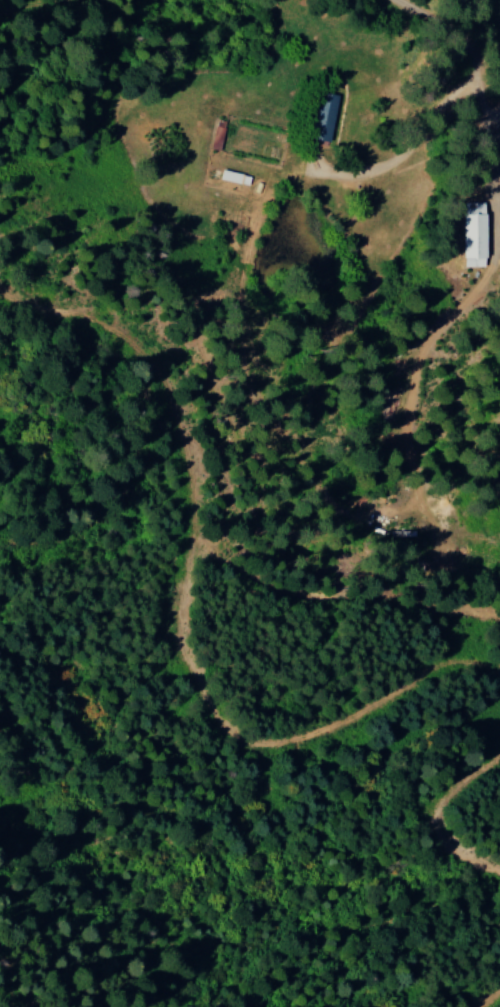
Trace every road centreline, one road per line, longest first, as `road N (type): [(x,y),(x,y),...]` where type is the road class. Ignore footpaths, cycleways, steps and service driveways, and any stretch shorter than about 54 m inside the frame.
road 1 (residential): [(499,48),(383,23),(335,0)]

